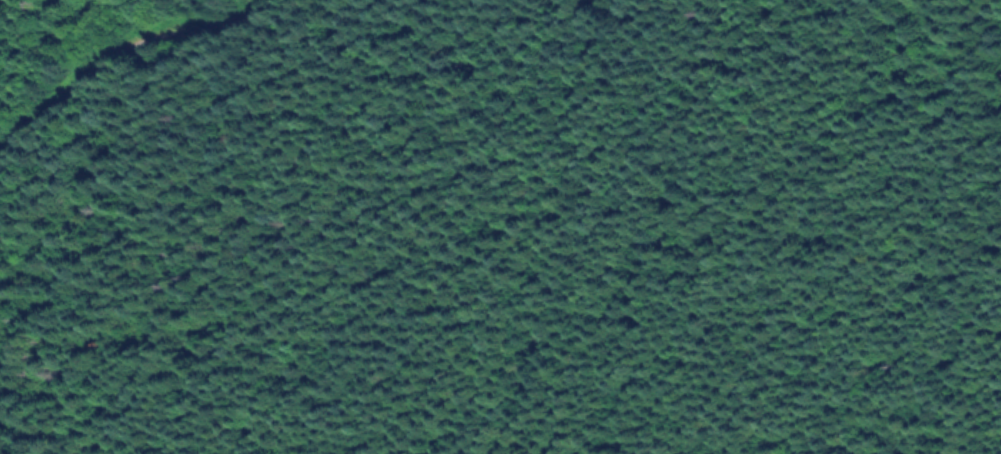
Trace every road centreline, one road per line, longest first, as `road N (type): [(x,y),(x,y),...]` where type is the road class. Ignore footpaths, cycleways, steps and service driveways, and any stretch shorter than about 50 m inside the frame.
road 1 (track): [(0,149),(86,69),(144,38),(174,36),(194,0)]

